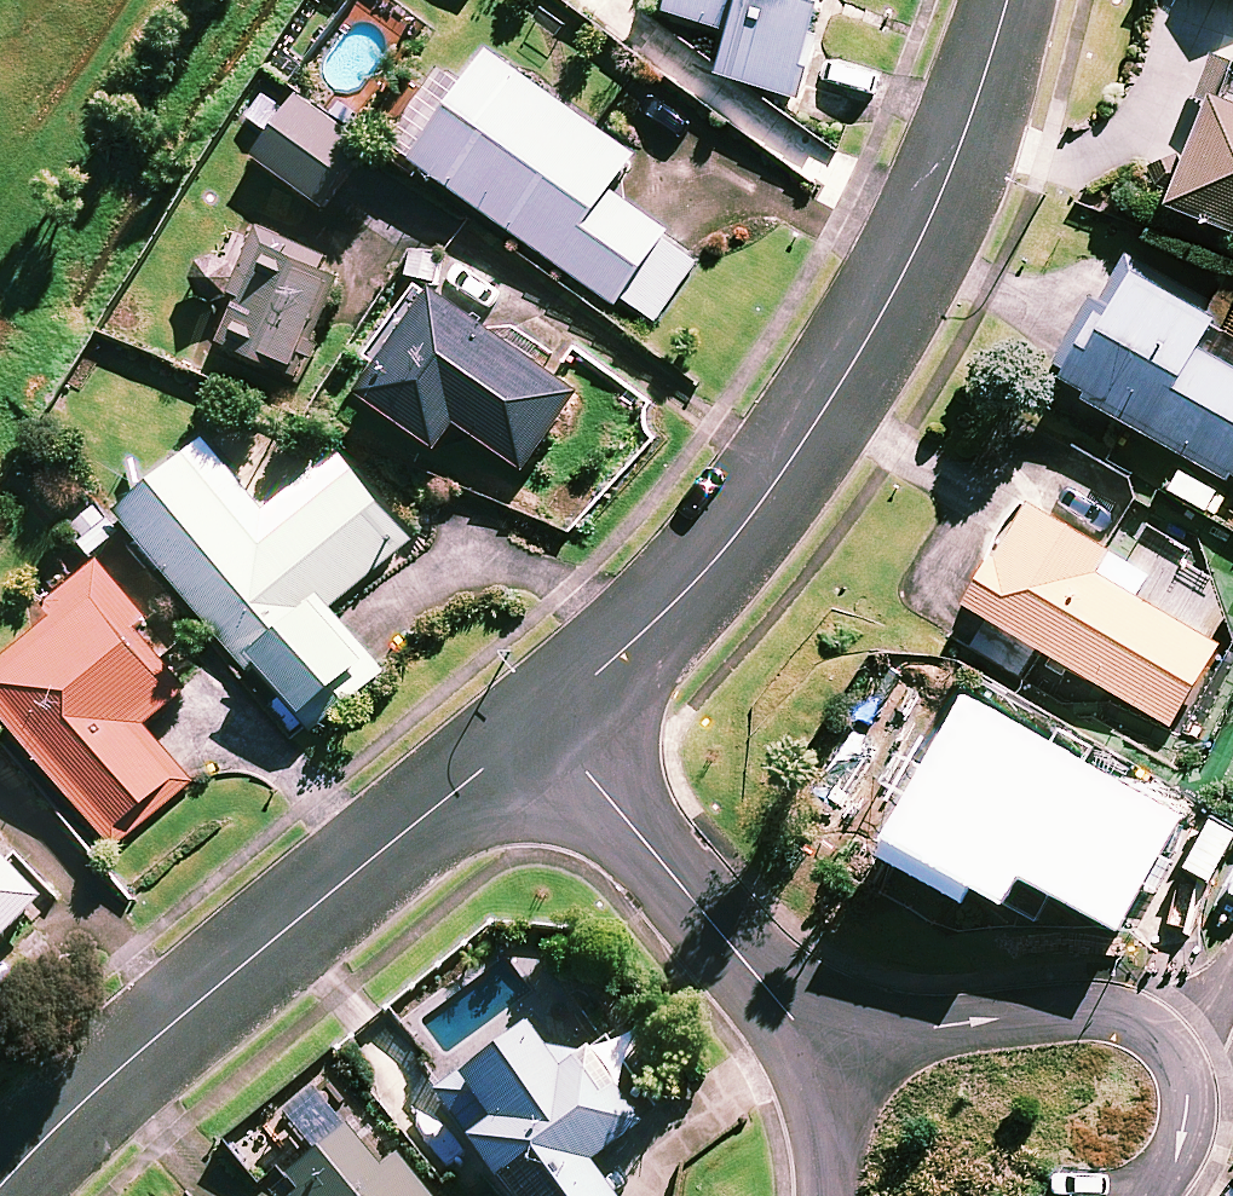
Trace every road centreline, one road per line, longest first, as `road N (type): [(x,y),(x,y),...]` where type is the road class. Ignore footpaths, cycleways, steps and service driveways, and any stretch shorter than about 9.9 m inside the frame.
road 1 (residential): [(544,721),(707,572),(776,486),(900,284),(948,179),(1008,0)]
road 2 (residential): [(0,1186),(108,1076),(247,957),(544,721)]
road 3 (residential): [(819,1037),(544,721)]
road 4 (residential): [(819,1037),(1033,1013),(1148,1022),(1182,1044)]
road 5 (residential): [(1182,1044),(1195,1104),(1140,1195)]
road 6 (residential): [(822,1195),(828,1141),(819,1037)]

